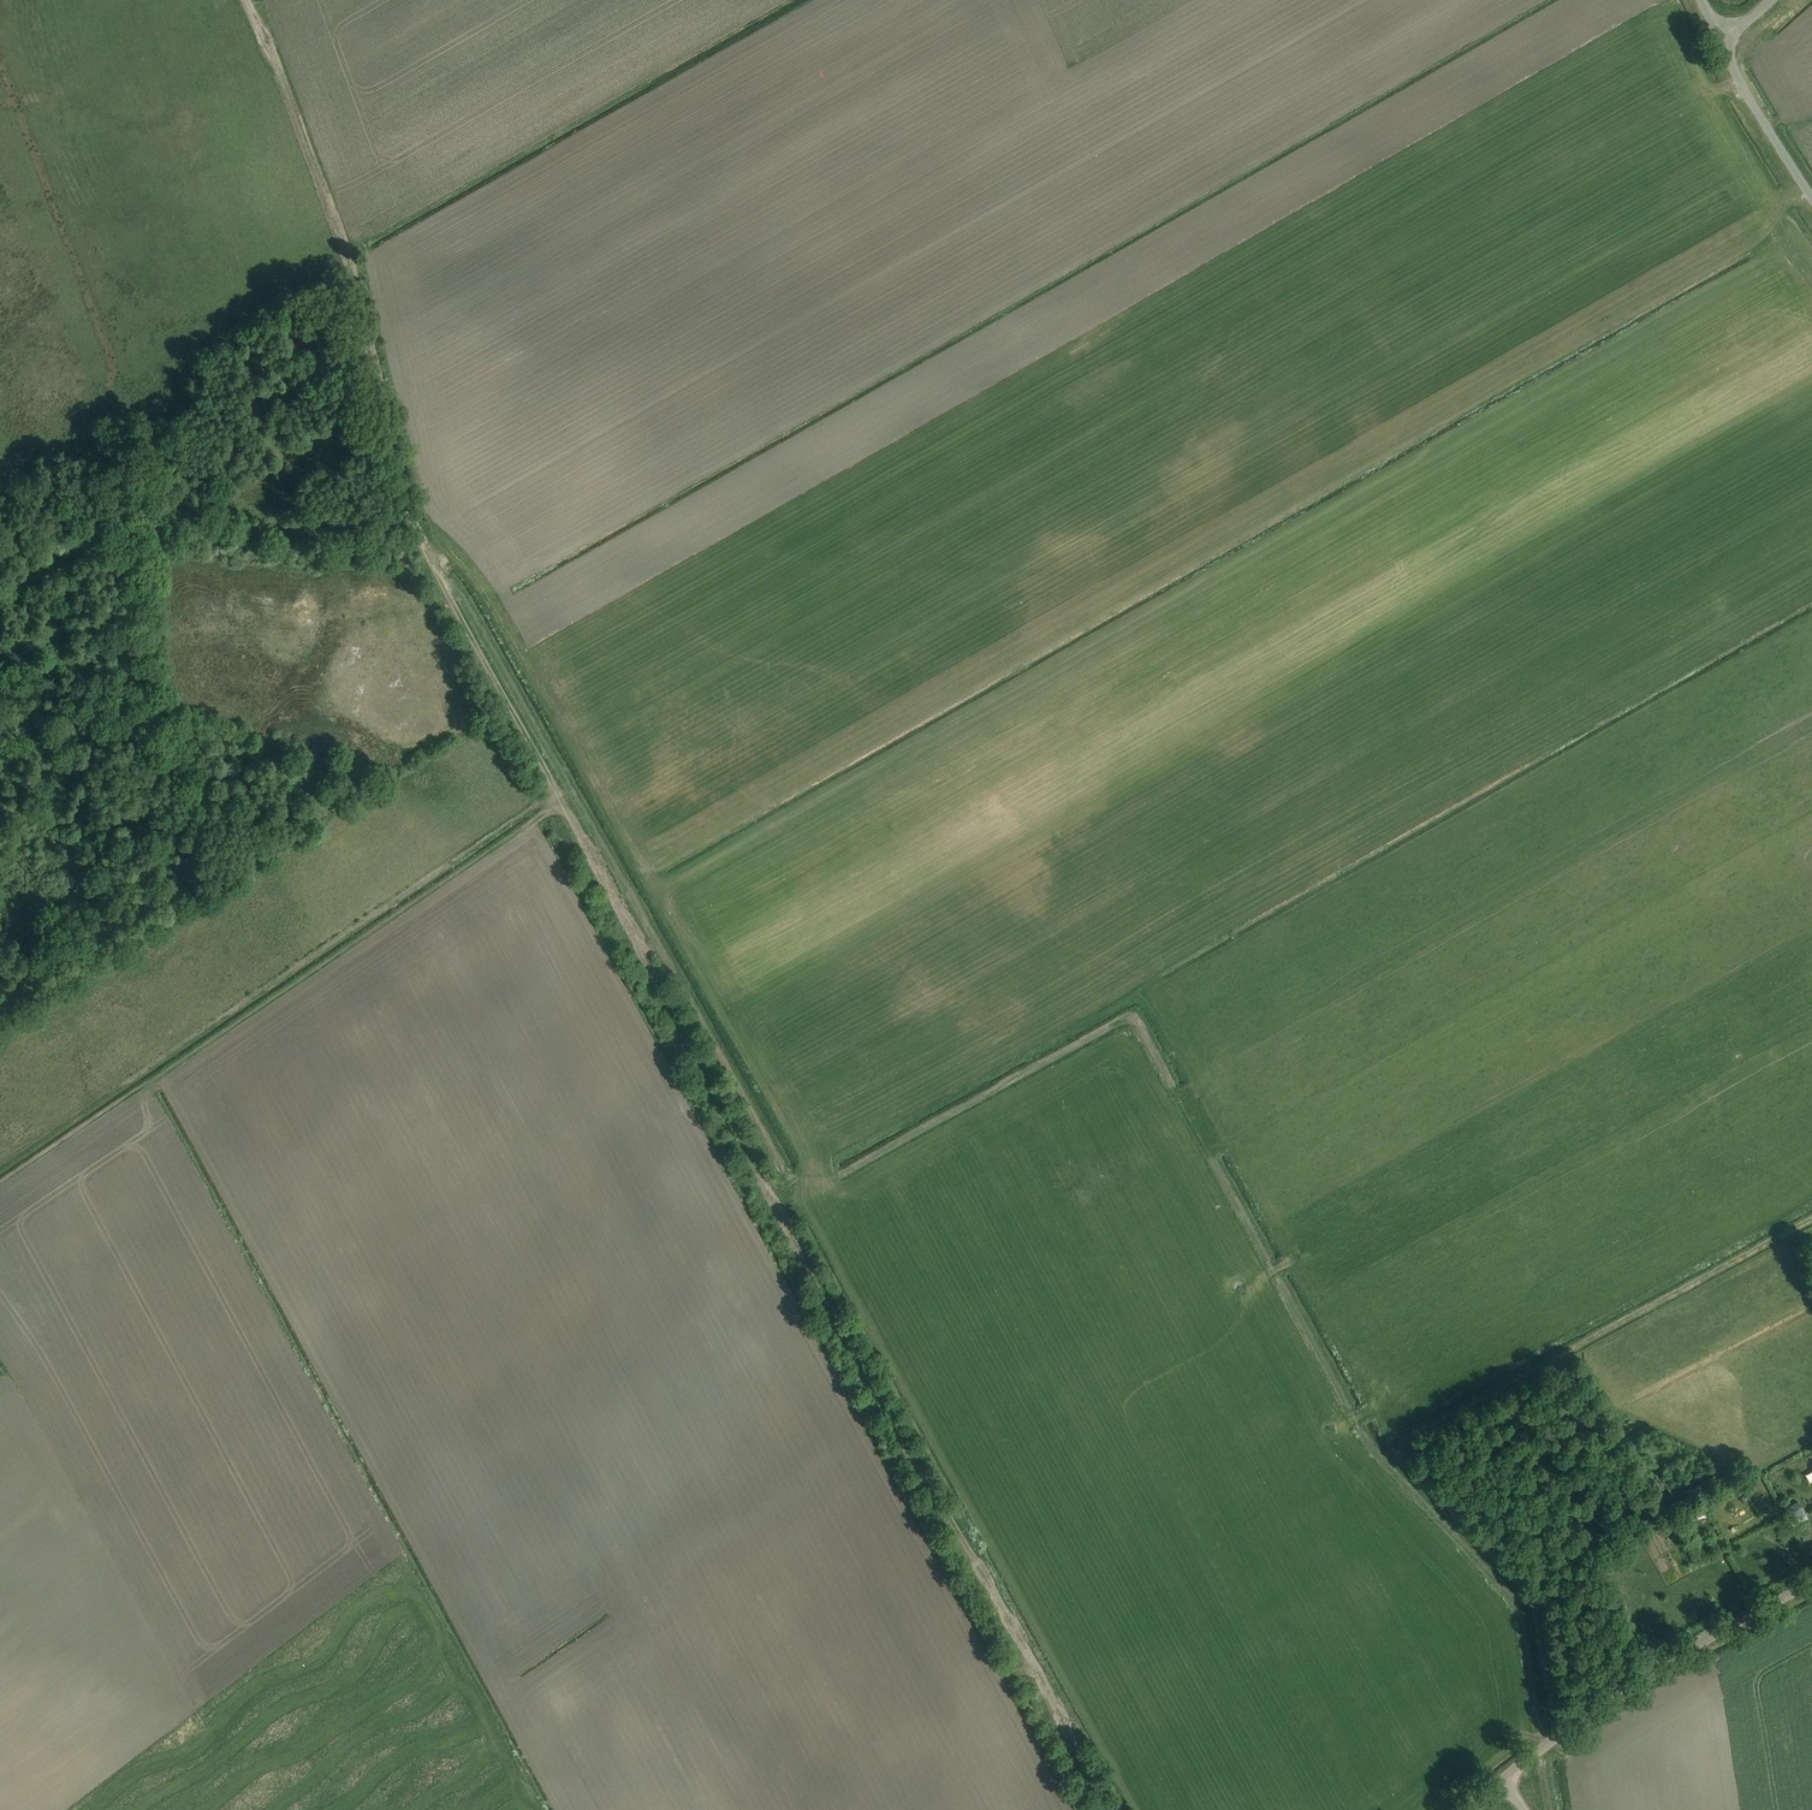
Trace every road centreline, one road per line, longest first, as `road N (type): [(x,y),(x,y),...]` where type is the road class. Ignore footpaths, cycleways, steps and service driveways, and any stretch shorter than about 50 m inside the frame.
road 1 (track): [(1112,1809),(417,538)]
road 2 (track): [(417,538),(349,262),(247,0)]
road 3 (tertiary): [(1503,1779),(1601,1703),(1811,1582)]
road 4 (unclassified): [(1811,197),(1718,36)]

